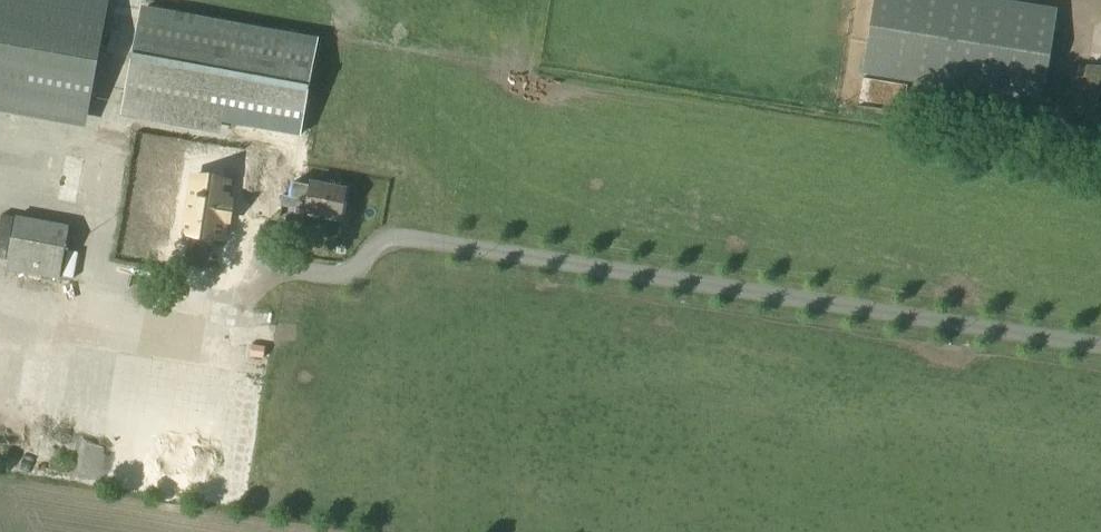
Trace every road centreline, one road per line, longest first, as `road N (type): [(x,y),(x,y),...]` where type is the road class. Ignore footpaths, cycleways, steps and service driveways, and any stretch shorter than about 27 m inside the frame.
road 1 (track): [(0,371),(94,291),(189,299),(198,253),(235,258)]

